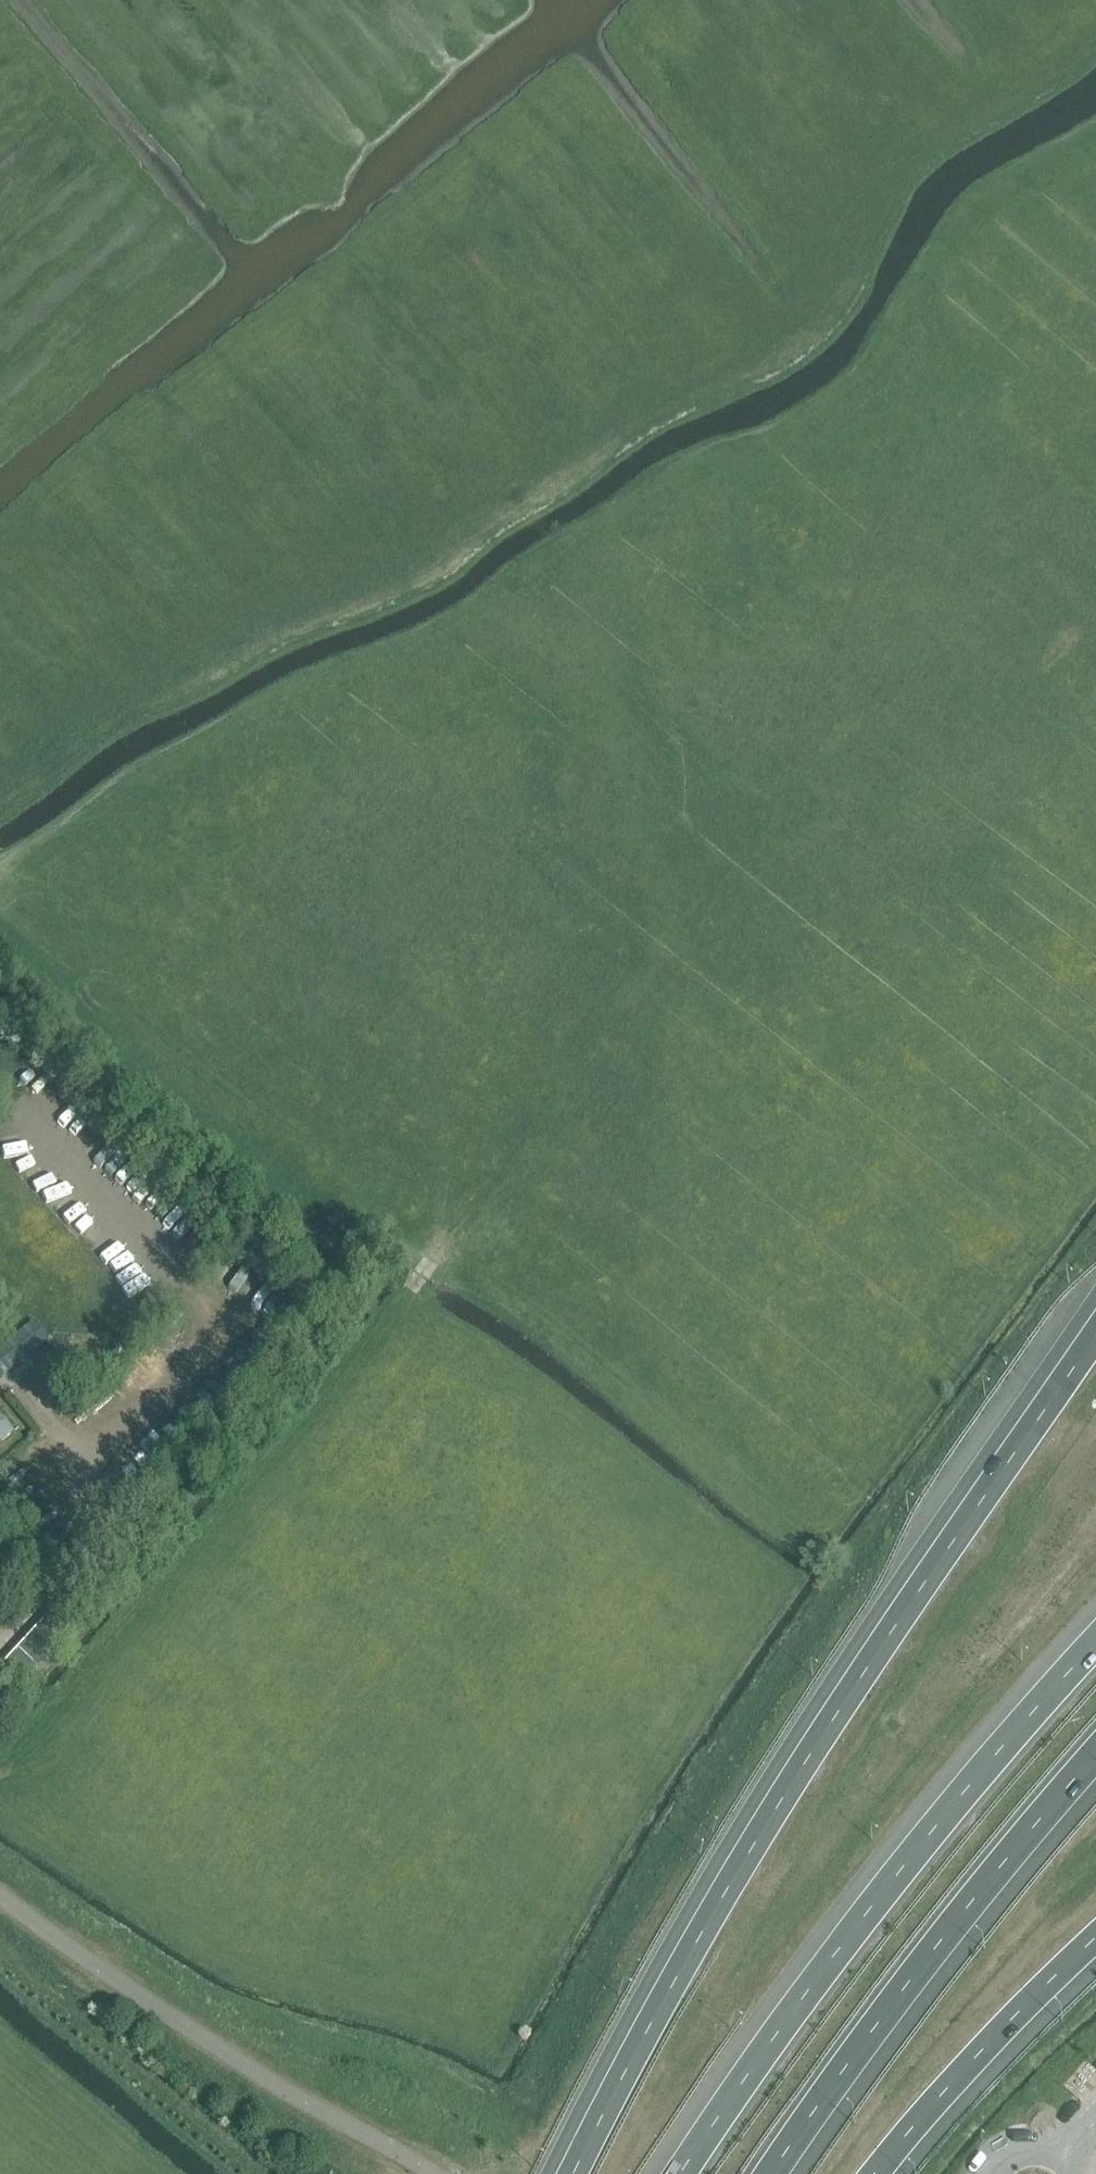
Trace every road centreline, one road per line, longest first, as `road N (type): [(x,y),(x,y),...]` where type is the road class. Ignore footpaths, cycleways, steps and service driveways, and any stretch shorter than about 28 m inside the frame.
road 1 (motorway): [(1095,1337),(733,1868),(573,2173)]
road 2 (motorway): [(1095,1644),(833,1958),(683,2173)]
road 3 (motorway): [(772,2173),(948,1934),(1095,1755)]
road 4 (unclassified): [(426,2173),(221,2052),(0,1897)]
road 5 (motorway): [(877,2173),(1095,1937)]

